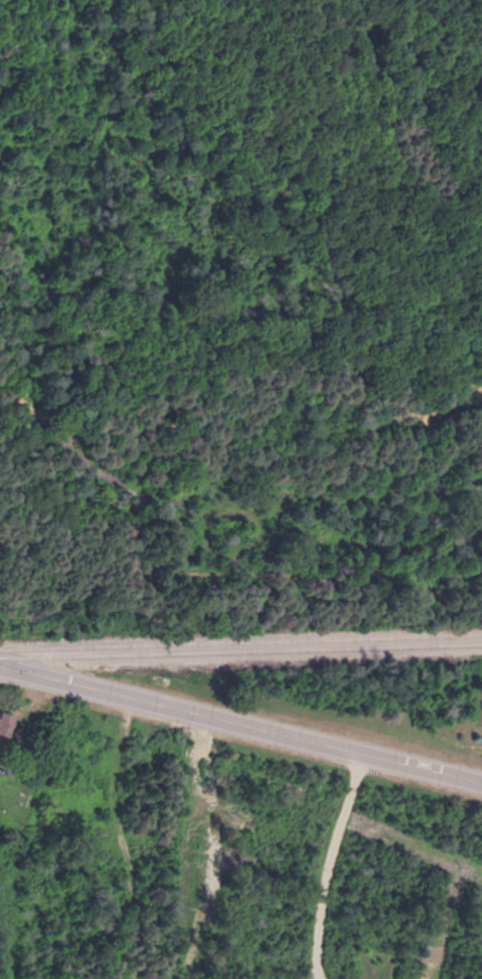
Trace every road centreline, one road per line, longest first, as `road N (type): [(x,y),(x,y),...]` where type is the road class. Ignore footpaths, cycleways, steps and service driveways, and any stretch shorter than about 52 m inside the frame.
road 1 (tertiary): [(481,784),(0,665)]

